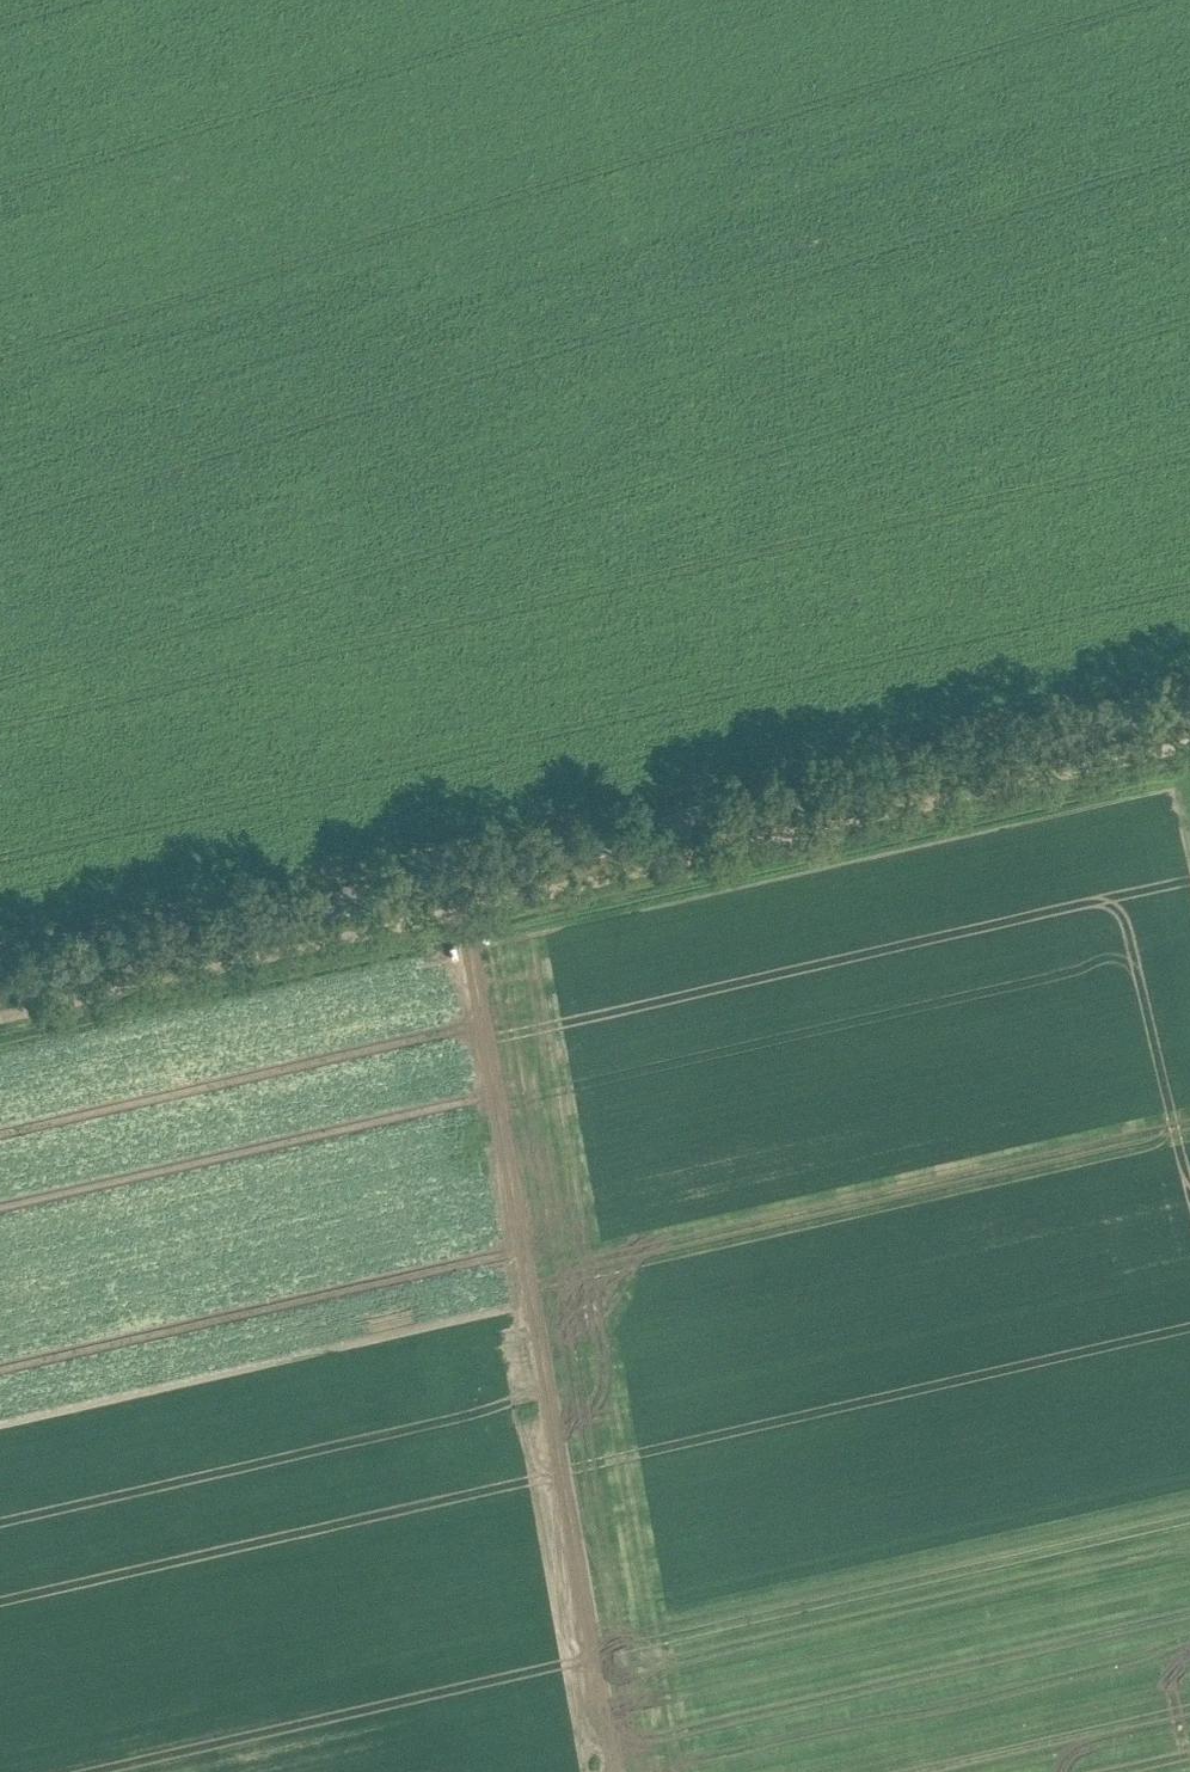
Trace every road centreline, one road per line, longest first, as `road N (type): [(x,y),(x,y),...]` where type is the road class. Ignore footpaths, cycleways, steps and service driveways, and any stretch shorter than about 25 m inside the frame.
road 1 (tertiary): [(0,982),(1189,708)]

